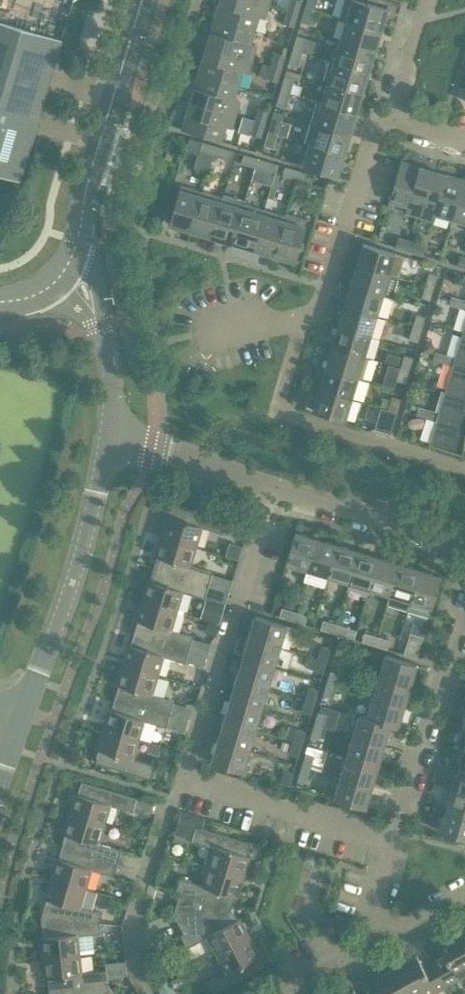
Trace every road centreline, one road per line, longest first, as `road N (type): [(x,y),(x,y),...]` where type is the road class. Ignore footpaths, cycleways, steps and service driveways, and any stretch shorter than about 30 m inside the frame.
road 1 (residential): [(182,779),(274,486)]
road 2 (residential): [(310,314),(277,413),(464,470)]
road 3 (tertiary): [(23,714),(71,589),(109,440)]
road 4 (tertiary): [(62,276),(143,0)]
road 5 (residential): [(396,845),(464,623)]
road 6 (residential): [(156,993),(136,933),(182,779)]
road 7 (residential): [(396,845),(182,779)]
road 8 (residential): [(382,116),(345,235),(310,314)]
road 9 (residential): [(274,486),(464,543)]
road 10 (tertiary): [(109,440),(114,399),(99,327),(81,291),(62,276)]
road 11 (residential): [(109,440),(274,486)]
road 12 (residential): [(198,0),(160,118)]
road 13 (residential): [(417,0),(382,116)]

